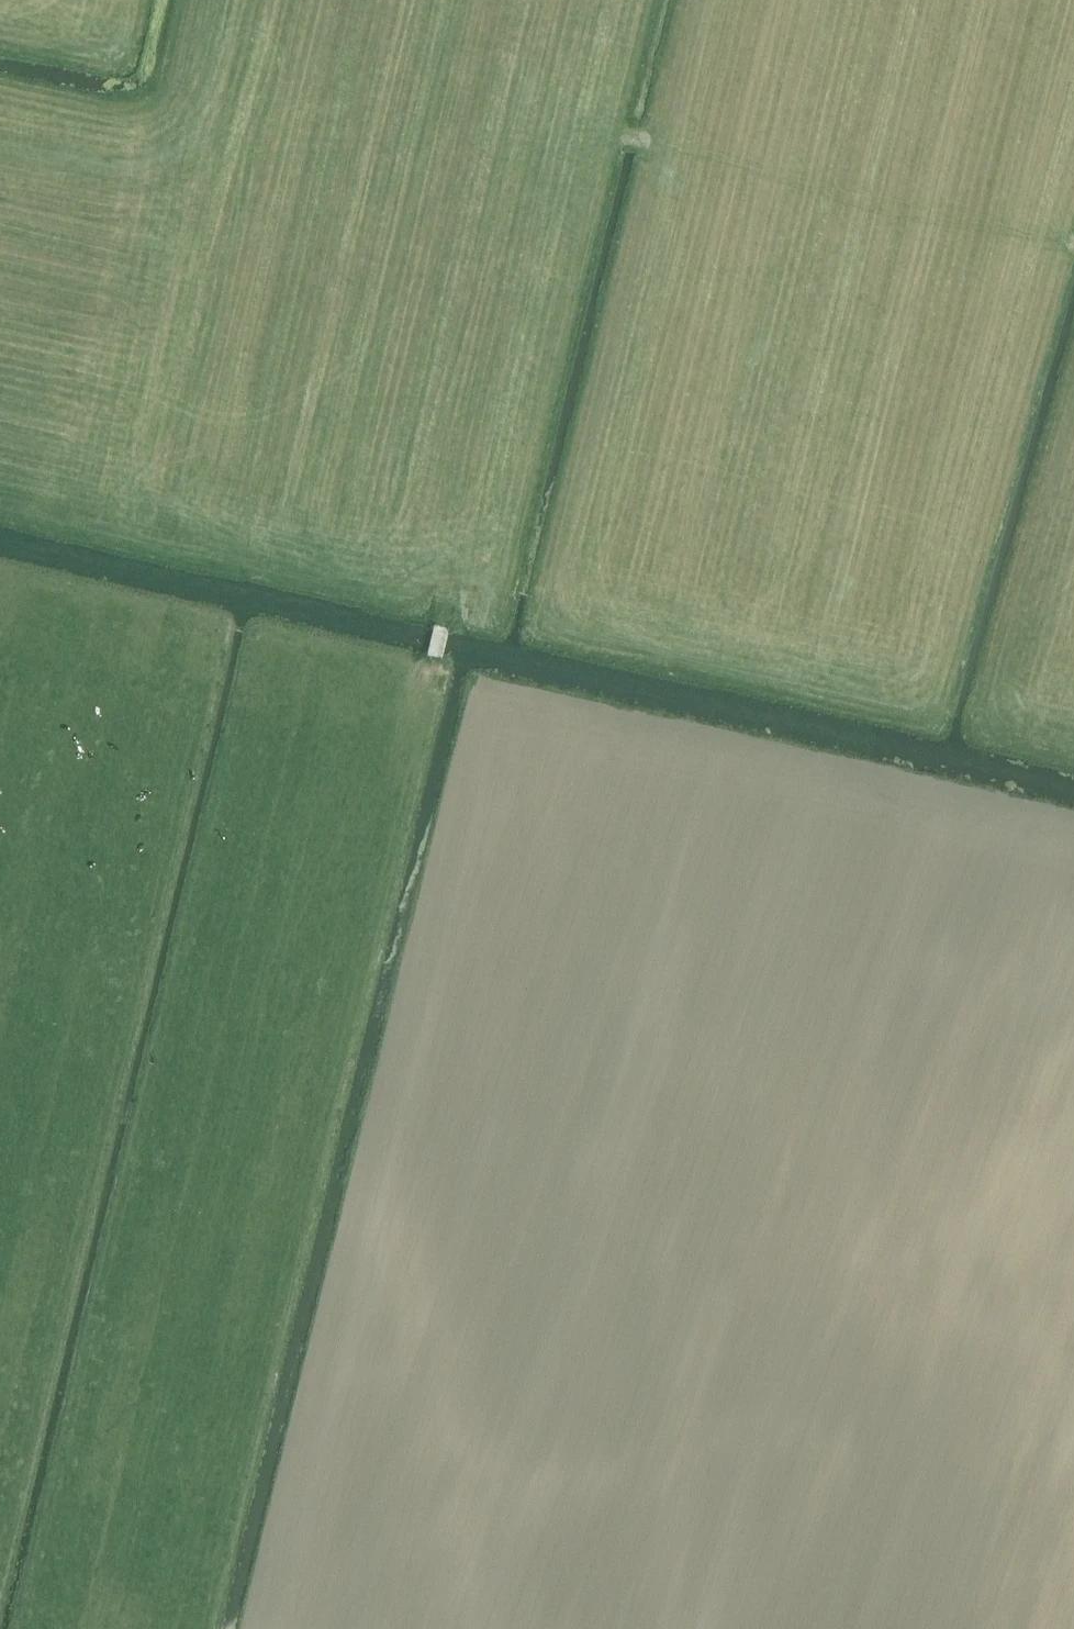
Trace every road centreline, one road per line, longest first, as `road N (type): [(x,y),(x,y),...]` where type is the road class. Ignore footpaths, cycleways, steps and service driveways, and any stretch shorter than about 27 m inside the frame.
road 1 (track): [(436,667),(97,1628)]
road 2 (track): [(436,667),(522,397),(627,0)]

